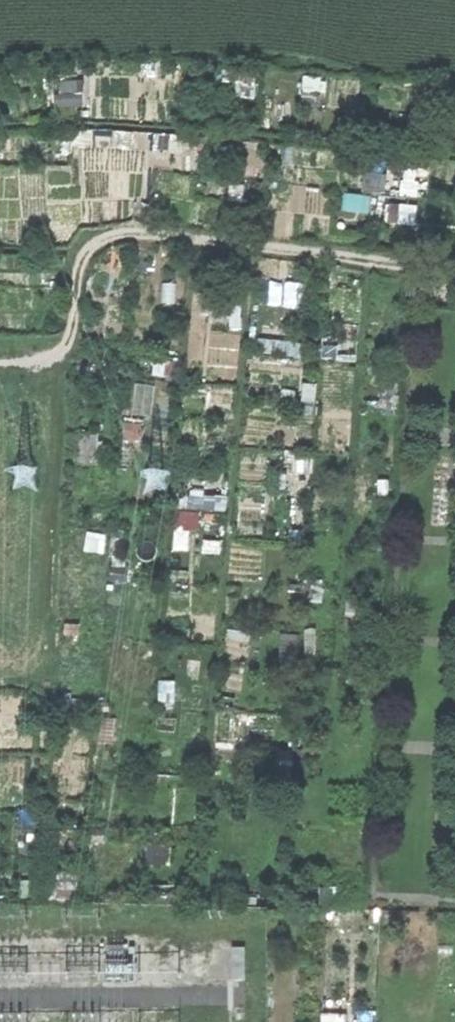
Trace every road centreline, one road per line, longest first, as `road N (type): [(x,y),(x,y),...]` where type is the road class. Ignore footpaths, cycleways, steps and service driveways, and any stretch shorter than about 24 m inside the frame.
road 1 (track): [(454,268),(126,231),(83,254),(61,365),(0,366)]

